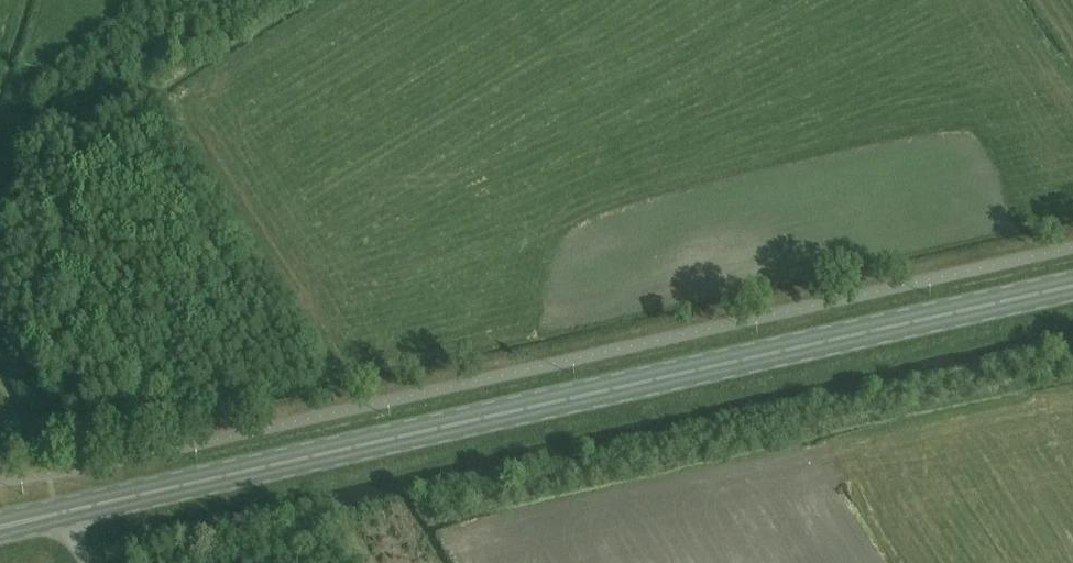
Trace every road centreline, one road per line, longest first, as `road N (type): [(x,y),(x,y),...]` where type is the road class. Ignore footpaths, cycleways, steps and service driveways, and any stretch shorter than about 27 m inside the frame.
road 1 (primary): [(1072,286),(60,511)]

